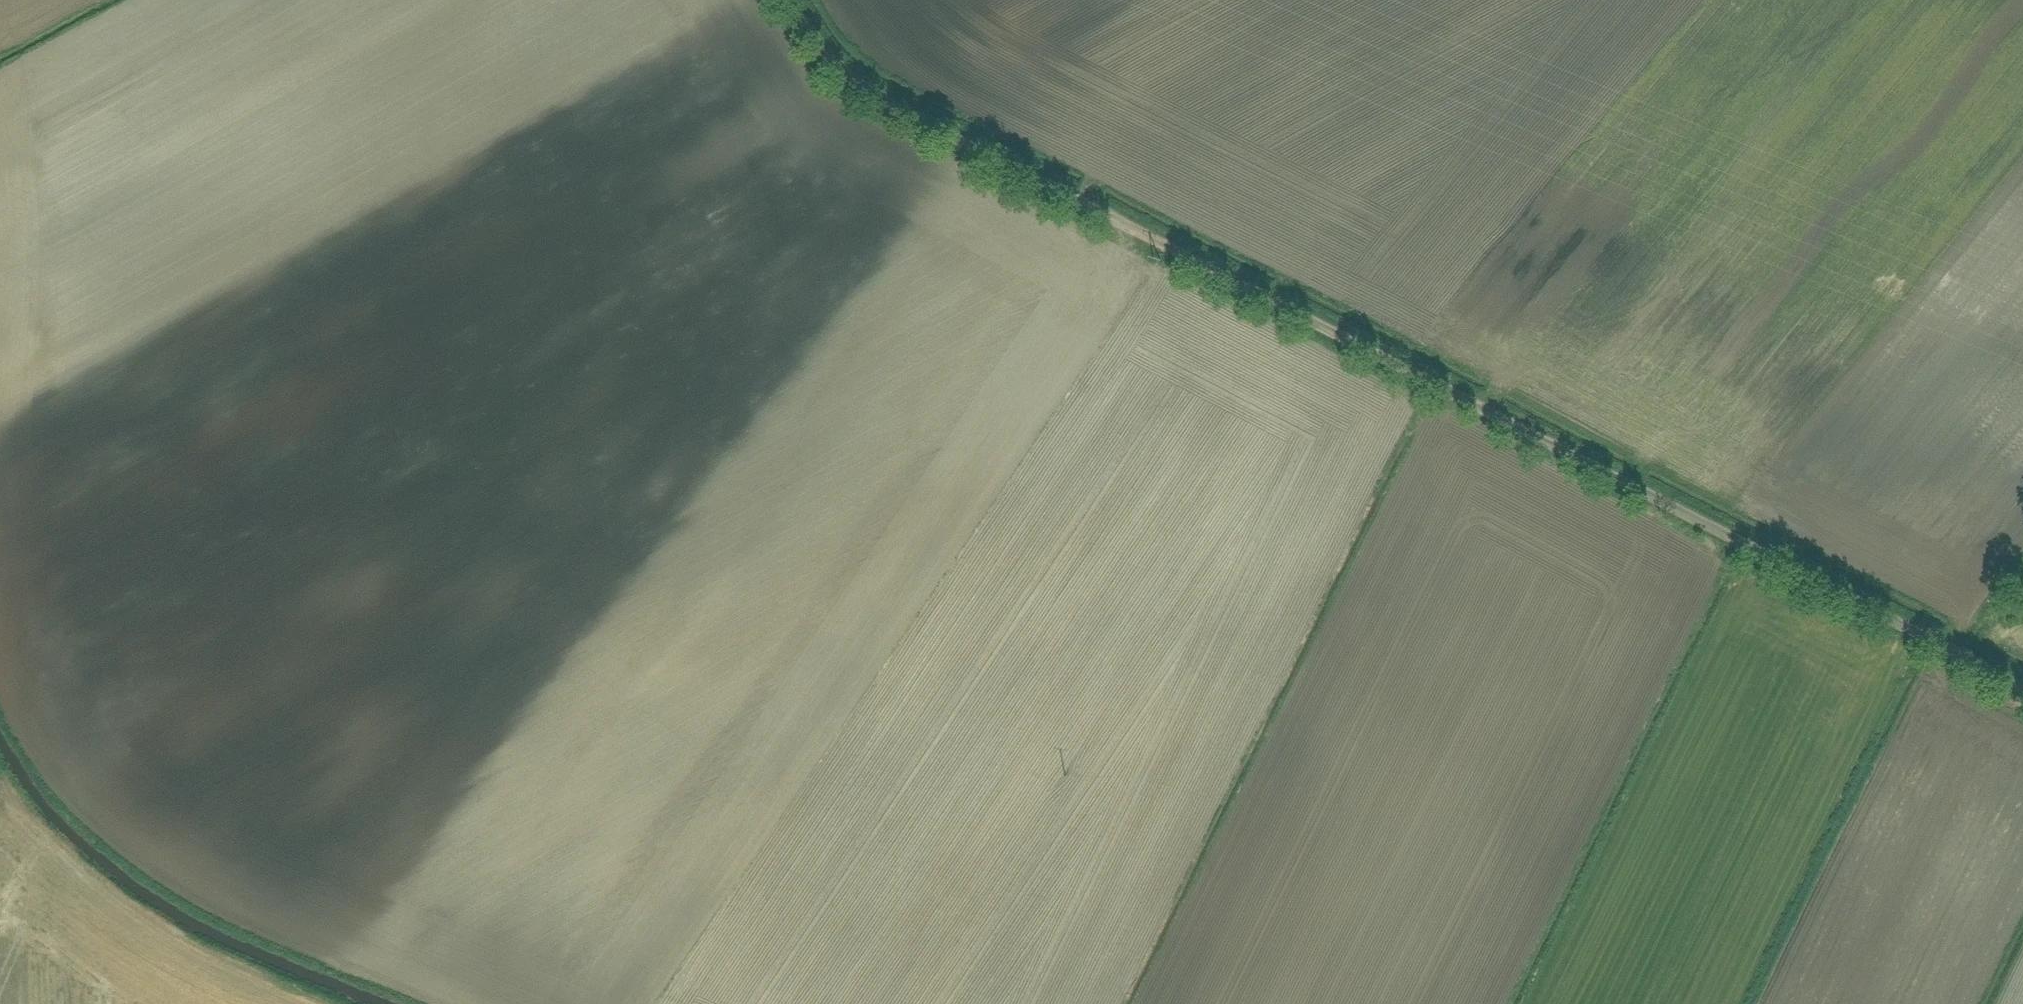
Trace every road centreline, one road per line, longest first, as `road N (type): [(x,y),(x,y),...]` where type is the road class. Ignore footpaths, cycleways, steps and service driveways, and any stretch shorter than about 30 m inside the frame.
road 1 (track): [(793,0),(823,50),(876,95),(2022,691)]

